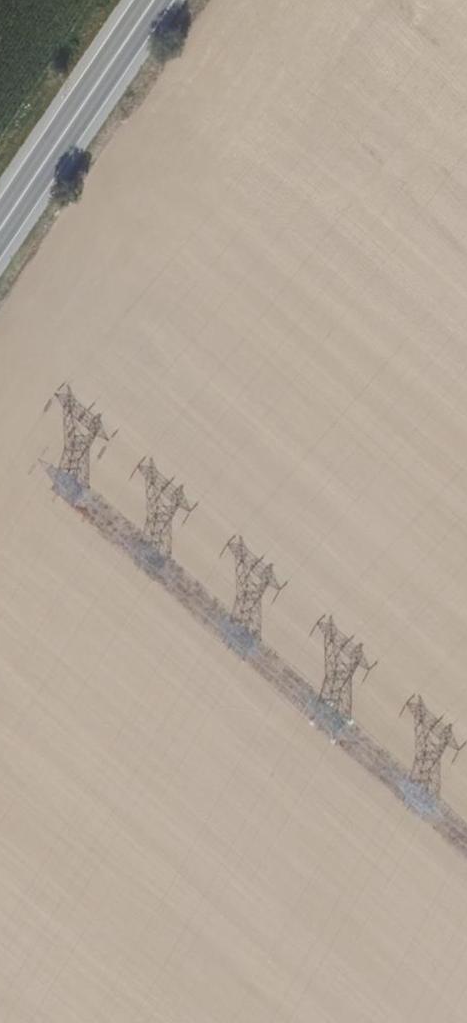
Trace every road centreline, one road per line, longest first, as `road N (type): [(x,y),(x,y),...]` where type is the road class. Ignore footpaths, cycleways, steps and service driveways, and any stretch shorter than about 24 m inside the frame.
road 1 (secondary): [(155,0),(0,233)]

